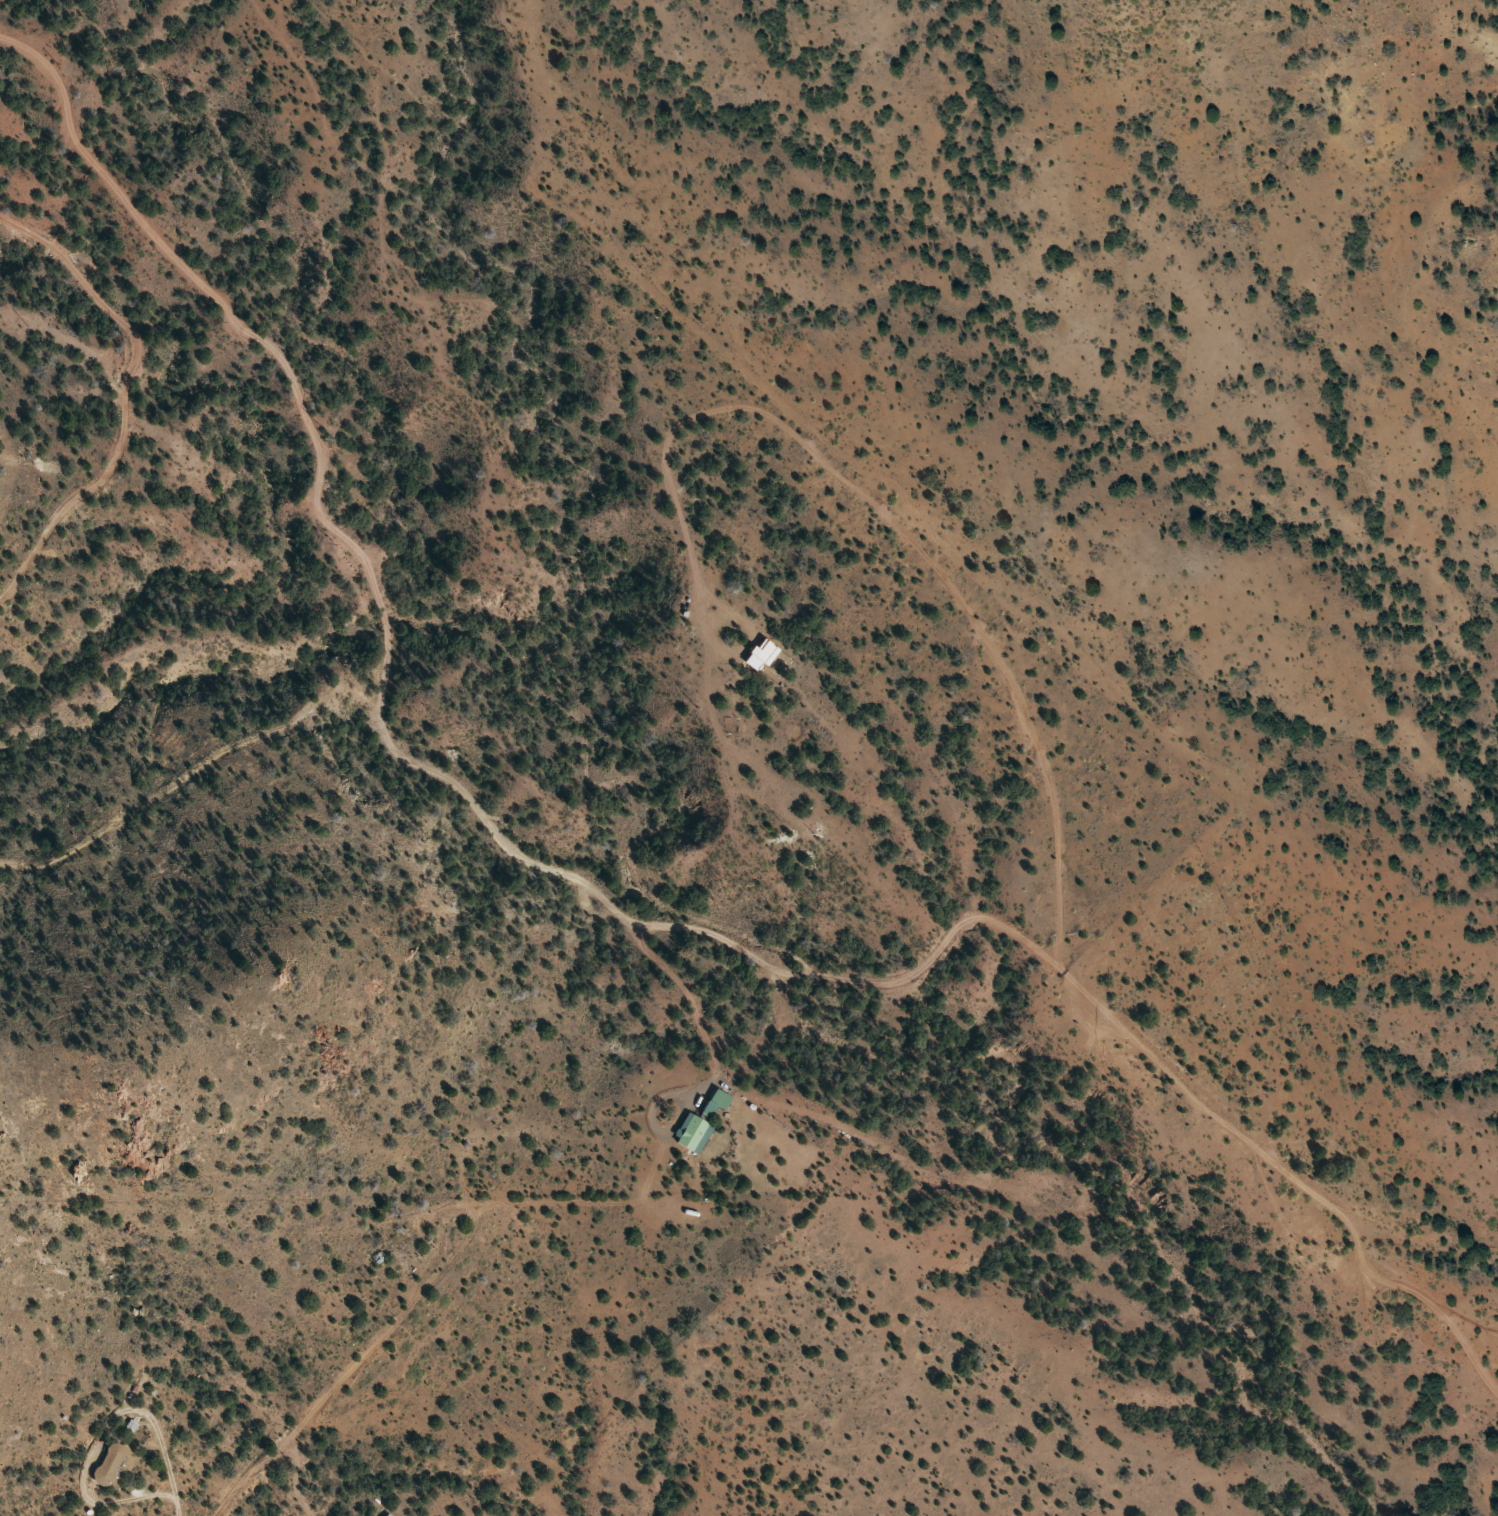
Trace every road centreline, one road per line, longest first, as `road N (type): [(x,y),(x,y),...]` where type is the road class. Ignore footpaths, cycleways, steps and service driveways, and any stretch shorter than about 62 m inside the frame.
road 1 (track): [(1497,1356),(1386,1248),(1228,1129),(1110,995),(1055,826),(1051,737),(1011,668),(685,320),(621,191),(580,0)]
road 2 (residential): [(214,1515),(448,1278),(686,1178),(848,1198),(892,1268),(952,1456),(995,1515)]

